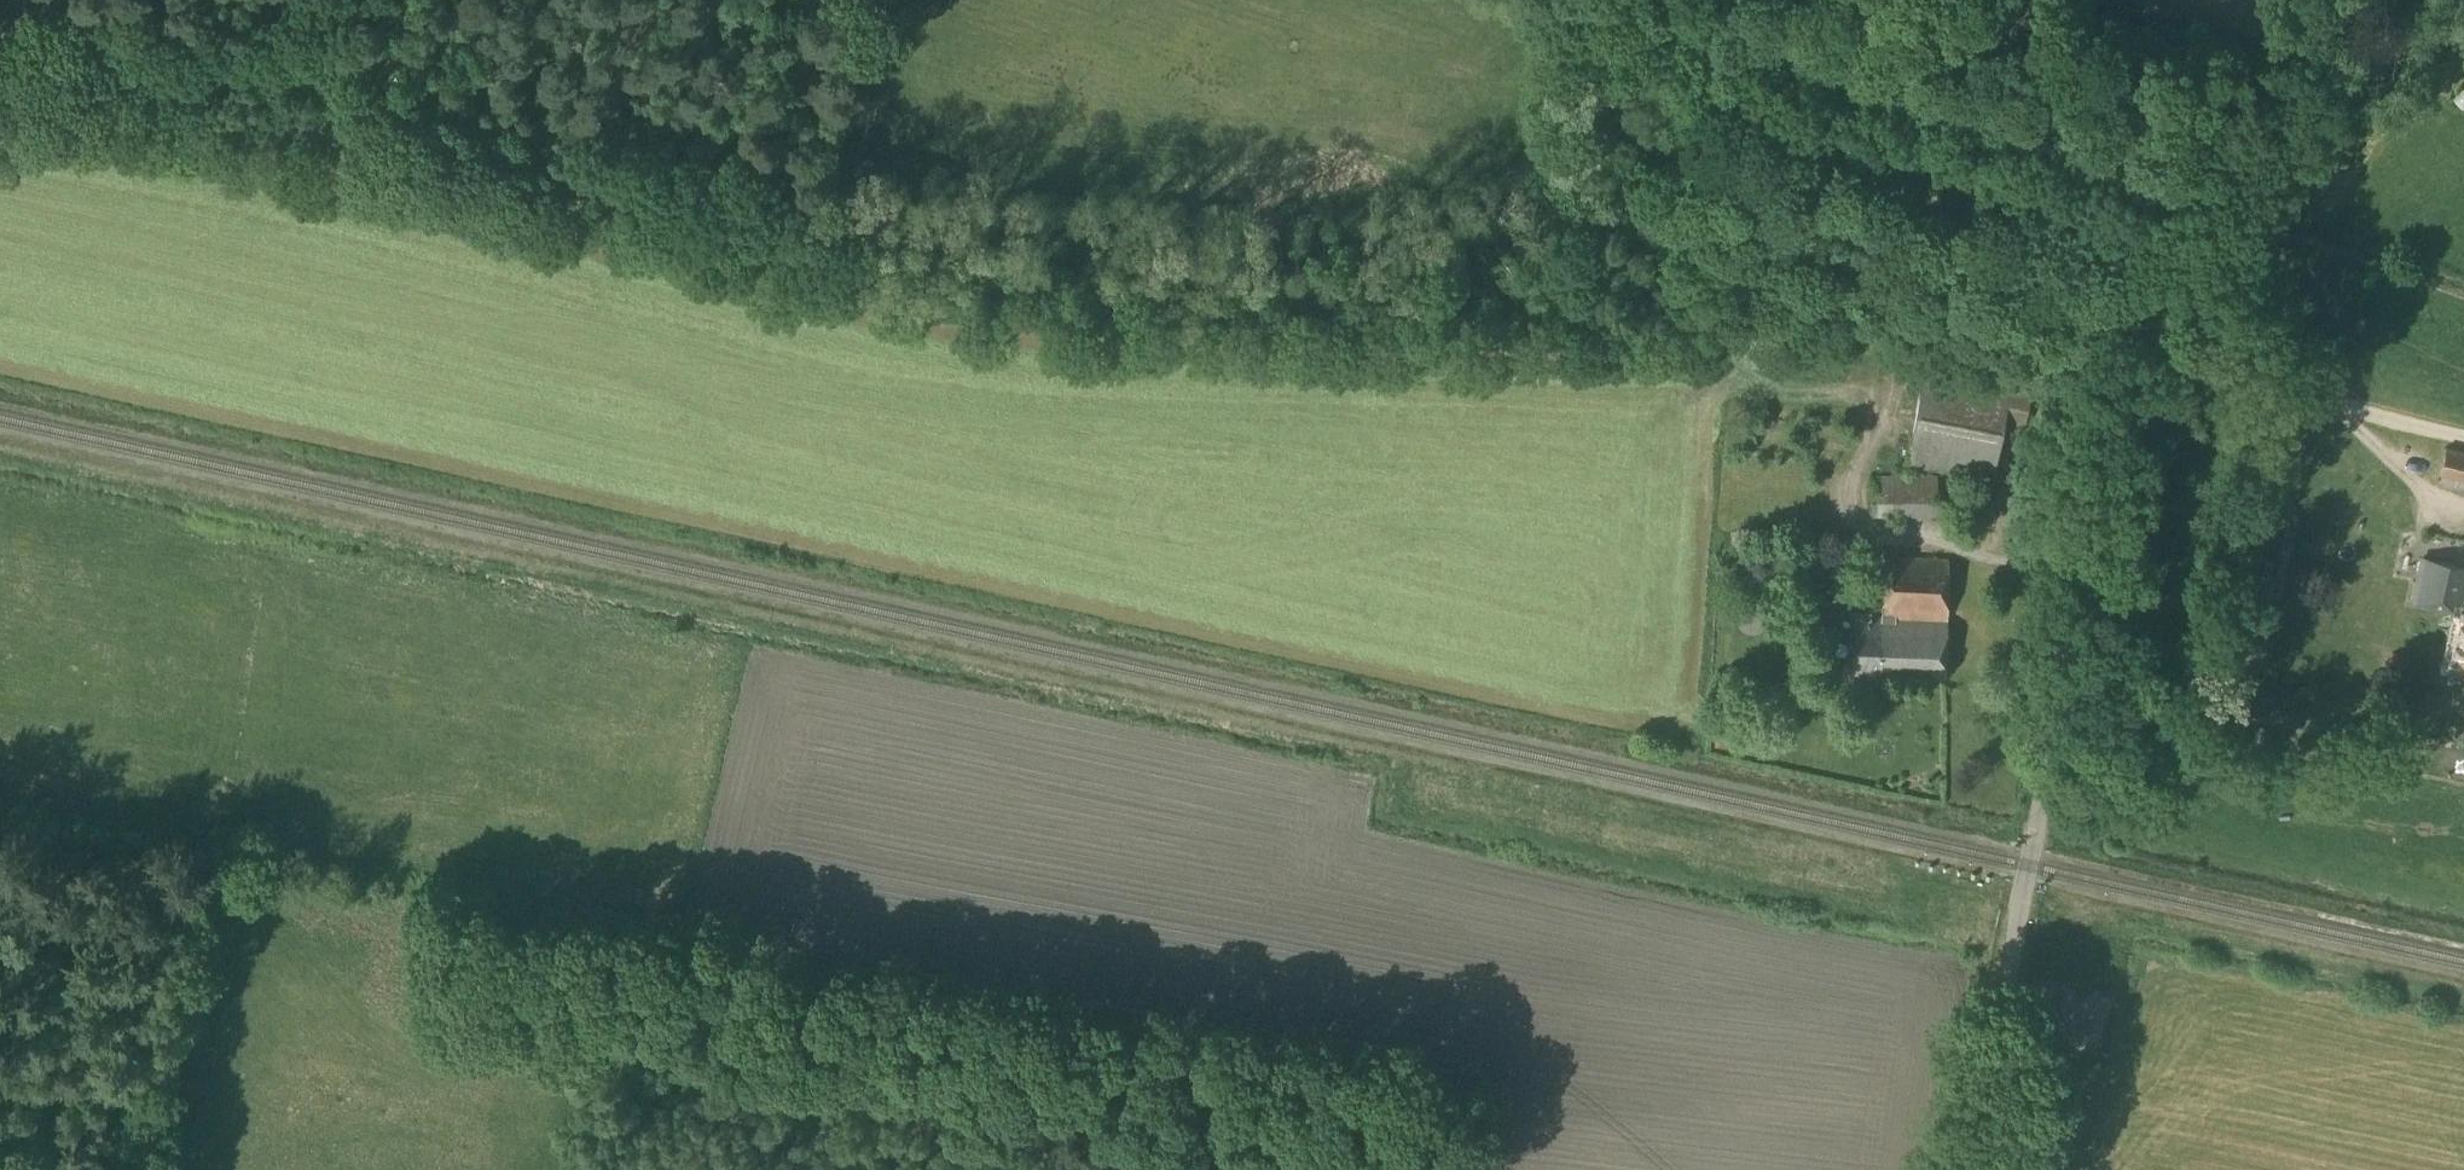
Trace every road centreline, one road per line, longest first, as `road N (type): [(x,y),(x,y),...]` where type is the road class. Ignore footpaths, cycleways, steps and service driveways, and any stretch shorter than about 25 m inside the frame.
road 1 (unclassified): [(1977,1169),(2120,346),(2150,277),(2339,0)]
road 2 (track): [(1664,0),(2206,193)]
road 3 (track): [(1841,0),(2238,145)]

